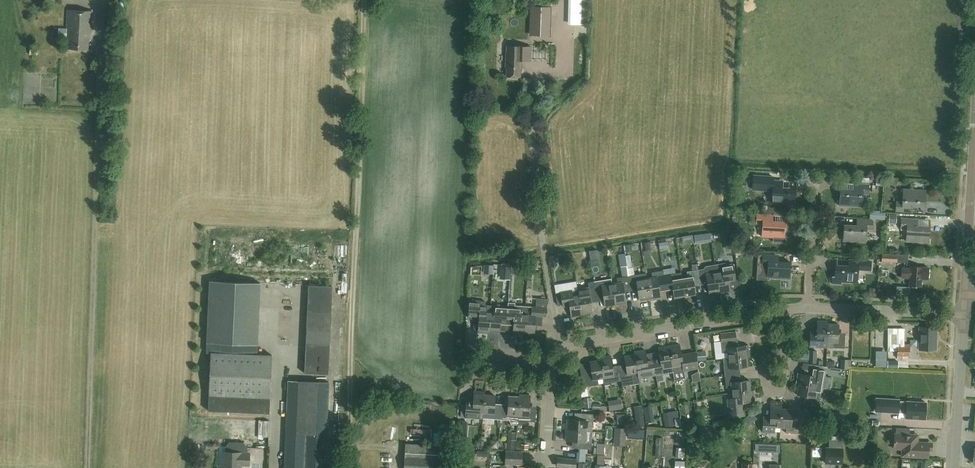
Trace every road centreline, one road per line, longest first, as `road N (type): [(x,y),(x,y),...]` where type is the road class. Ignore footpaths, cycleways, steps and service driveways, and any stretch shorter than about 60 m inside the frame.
road 1 (residential): [(553,366),(573,344),(788,309)]
road 2 (tertiary): [(965,294),(974,130)]
road 3 (residential): [(808,306),(963,314)]
road 4 (tertiary): [(954,467),(963,314)]

